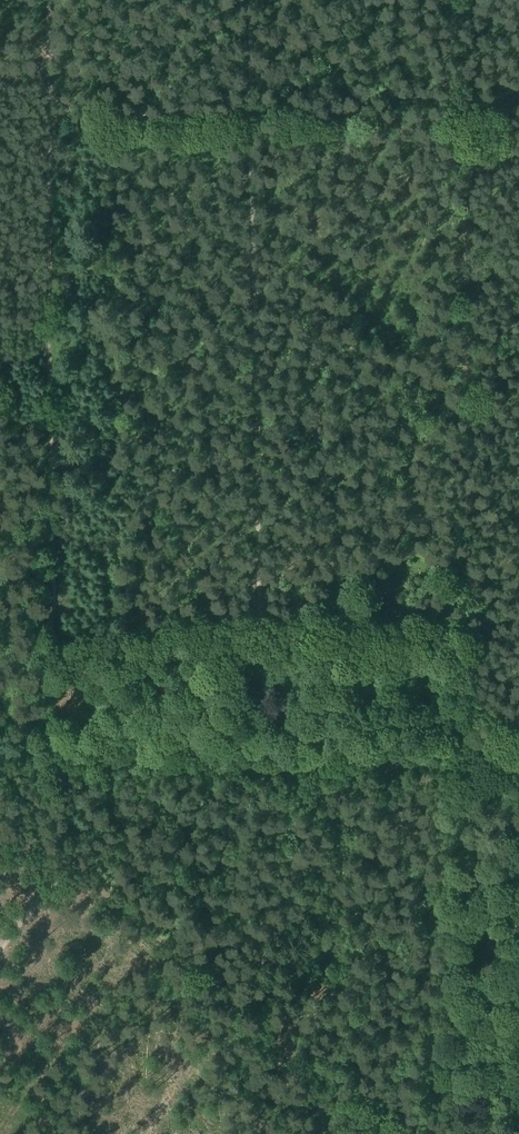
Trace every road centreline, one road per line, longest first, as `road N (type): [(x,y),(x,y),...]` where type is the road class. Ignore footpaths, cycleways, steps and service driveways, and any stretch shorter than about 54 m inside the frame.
road 1 (track): [(59,769),(51,751),(46,80)]
road 2 (track): [(462,110),(473,750)]
road 3 (track): [(518,765),(59,769)]
road 4 (track): [(46,120),(461,118)]
road 5 (track): [(0,951),(57,871),(59,769)]

